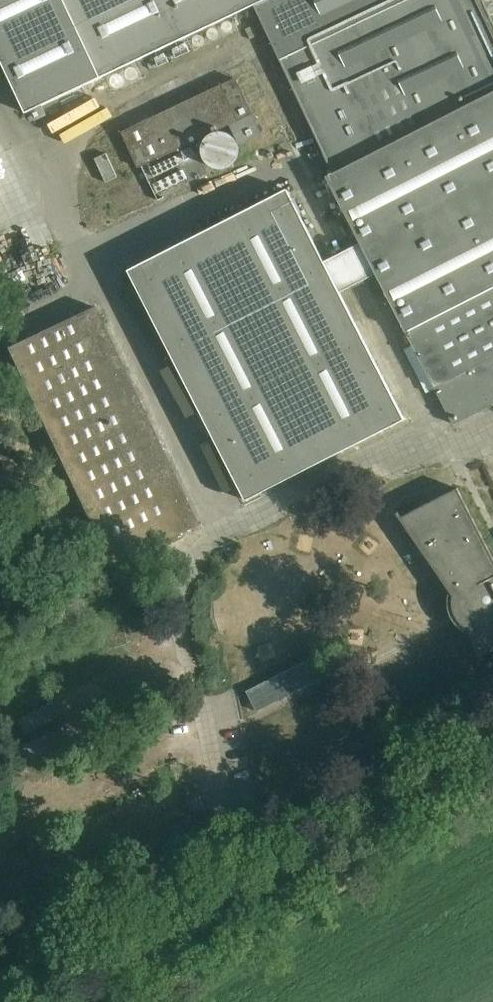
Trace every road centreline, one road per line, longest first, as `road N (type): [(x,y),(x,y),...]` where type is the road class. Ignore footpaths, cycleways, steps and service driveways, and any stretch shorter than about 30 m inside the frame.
road 1 (unclassified): [(235,912),(492,740)]
road 2 (unclassified): [(80,1001),(235,912)]

